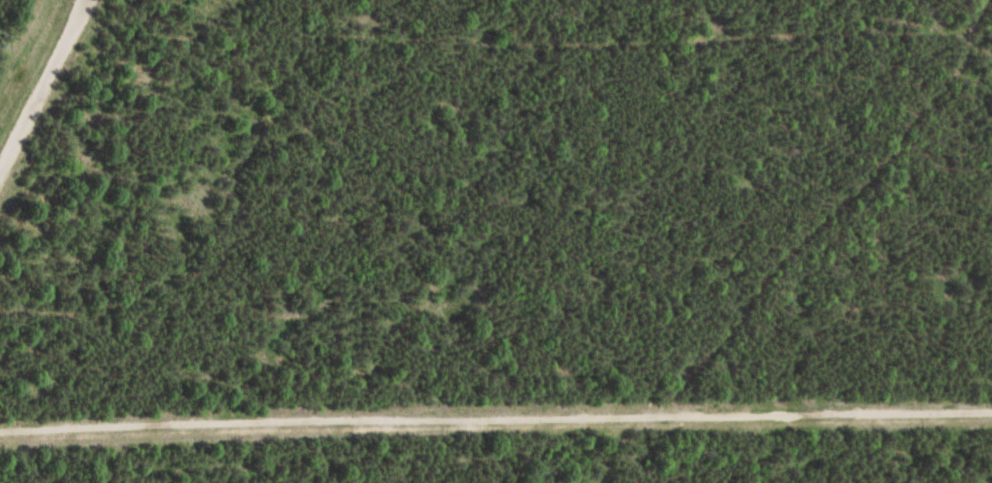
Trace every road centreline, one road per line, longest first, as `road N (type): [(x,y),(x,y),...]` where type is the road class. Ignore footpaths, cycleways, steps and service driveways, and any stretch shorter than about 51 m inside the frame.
road 1 (residential): [(0,437),(652,416),(733,329),(762,280),(892,157),(919,112),(965,67),(987,0)]
road 2 (track): [(652,416),(991,405)]
road 3 (track): [(0,180),(88,0)]

